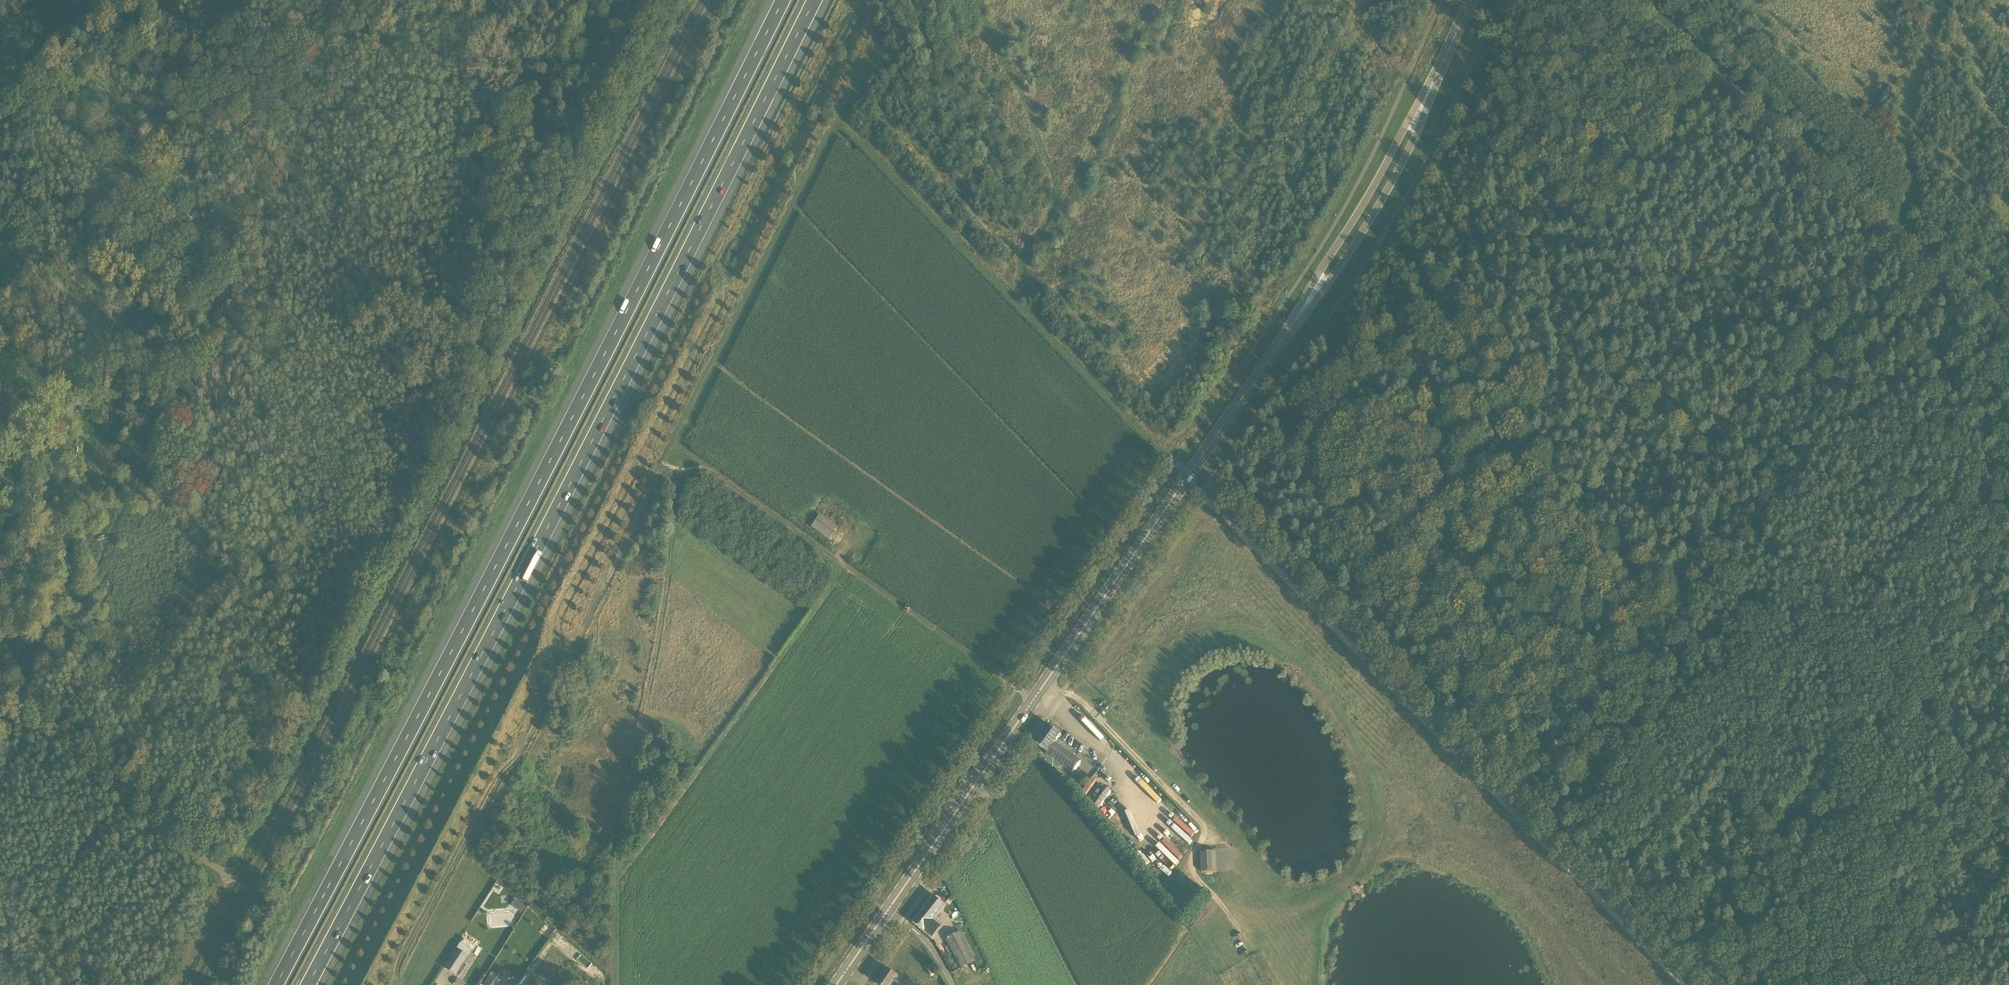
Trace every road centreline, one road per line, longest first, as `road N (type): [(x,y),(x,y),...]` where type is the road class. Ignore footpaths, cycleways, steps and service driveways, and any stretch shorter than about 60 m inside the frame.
road 1 (motorway): [(783,0),(275,984)]
road 2 (motorway): [(307,984),(814,0)]
road 3 (track): [(614,984),(613,893),(663,617),(679,472),(707,466),(1017,689)]
road 4 (track): [(1894,229),(1697,486),(1732,526),(1506,804)]
road 5 (secondary): [(1188,477),(1362,219),(1470,0)]
road 6 (unclassified): [(2008,328),(1631,0)]
road 7 (track): [(1174,462),(843,124)]
road 8 (track): [(1506,804),(1205,498)]
road 9 (unclassified): [(219,869),(159,832),(0,688)]
road 10 (secondary): [(1033,700),(1188,477)]
road 11 (secondary): [(887,912),(1033,700)]
road 12 (track): [(1684,984),(1506,804)]
road 13 (track): [(121,0),(0,101)]
road 14 (track): [(174,984),(214,909),(219,869)]

